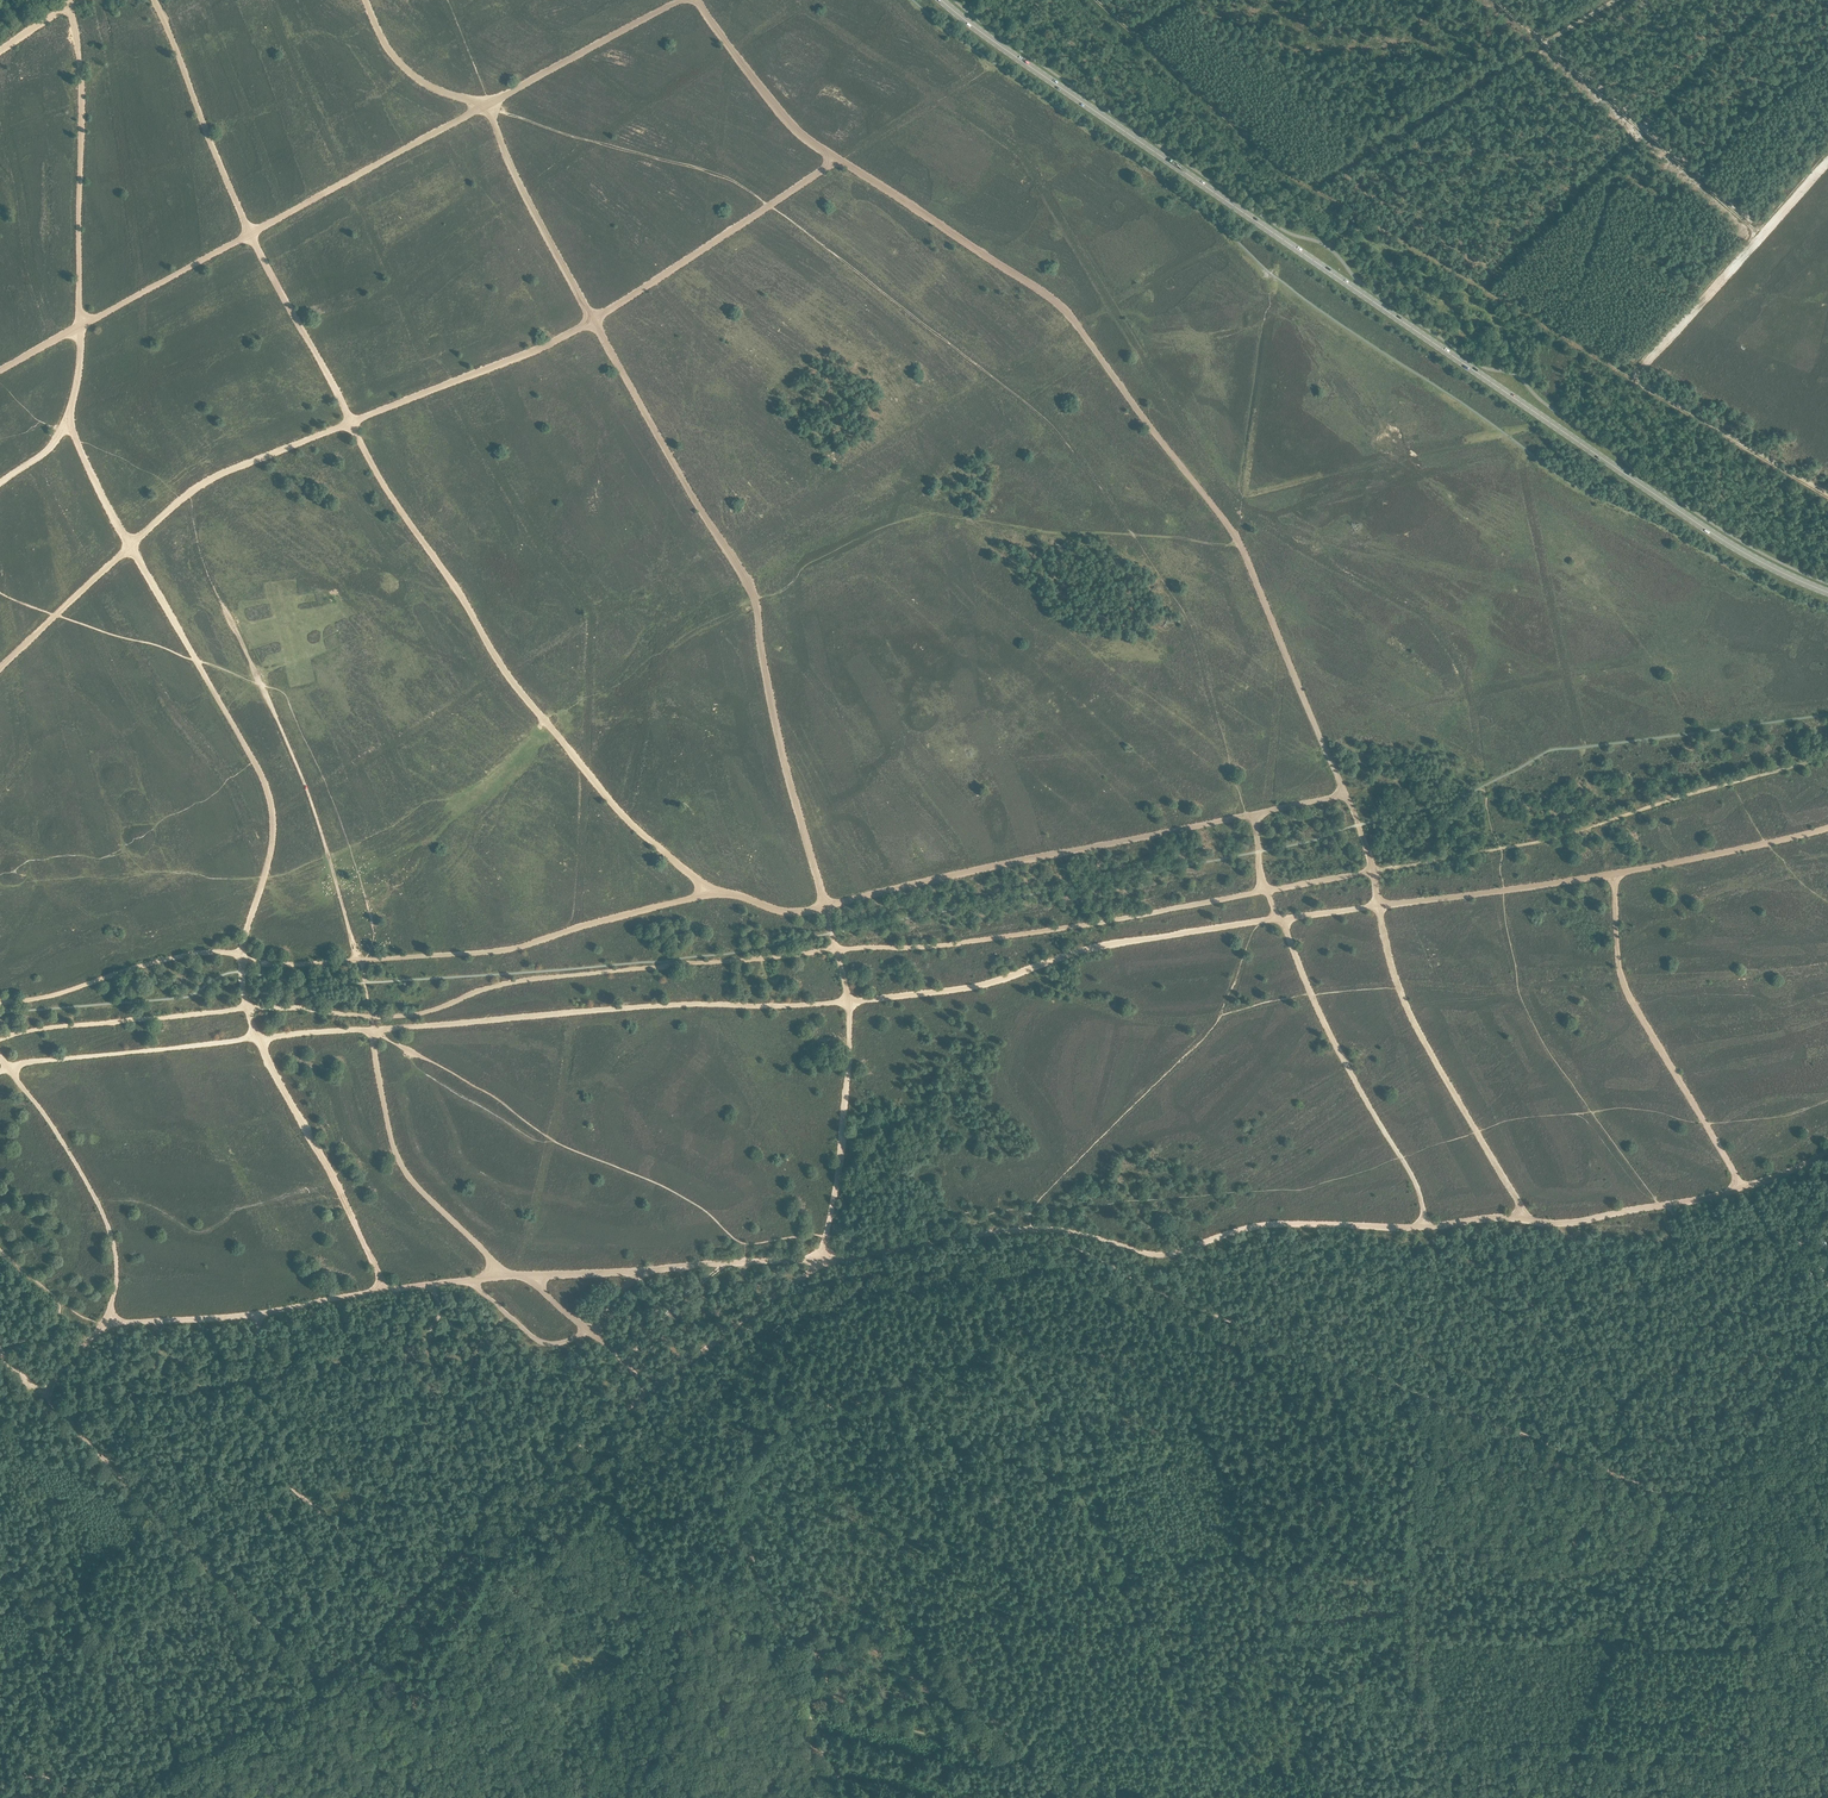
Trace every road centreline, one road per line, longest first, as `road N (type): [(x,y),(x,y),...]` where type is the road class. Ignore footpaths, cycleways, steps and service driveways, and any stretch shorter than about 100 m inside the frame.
road 1 (track): [(1238,541),(1068,310),(839,160),(592,320),(755,597),(785,759),(849,1000),(973,986),(1141,936),(1379,905)]
road 2 (primary): [(1827,592),(1730,544),(944,0)]
road 3 (track): [(1373,871),(940,947),(838,949),(508,982),(426,1010),(370,1016)]
road 4 (track): [(717,892),(640,832),(506,674),(351,422),(217,475),(129,547),(197,661)]
road 5 (track): [(1247,814),(1276,914),(1349,1071),(1414,1181),(1423,1226),(1251,1227),(1164,1255),(1073,1232),(976,1234)]
road 6 (track): [(592,320),(351,422),(250,234),(483,106),(517,178)]
road 7 (track): [(1423,1523),(1279,1470),(1257,1444),(1202,1424),(1194,1406),(1151,1383),(1028,1341),(985,1344),(948,1373),(913,1380),(859,1410),(810,1412),(723,1484)]
road 8 (track): [(153,0),(250,234),(79,325),(81,89),(69,4)]
road 9 (track): [(989,1255),(1021,1245),(1079,1247),(1226,1320),(1658,1486)]
road 10 (track): [(826,1235),(838,1183),(849,1000),(373,1030)]
road 11 (track): [(1632,379),(1302,186),(1098,0)]
road 12 (track): [(369,1640),(504,1502),(820,1263)]
road 13 (track): [(1007,1298),(1014,1353),(1235,1797)]
road 14 (track): [(825,906),(1346,794)]
road 15 (track): [(1418,1797),(1428,1748),(1418,1639),(1758,1643)]
road 16 (track): [(825,906),(777,910),(717,892),(490,953),(357,960)]
road 17 (track): [(40,1391),(310,1670),(331,1673),(369,1640)]
road 18 (track): [(1827,829),(1617,875),(1379,905)]
road 19 (track): [(68,1419),(323,1361),(403,1354),(453,1306),(463,1281)]
road 20 (track): [(1827,1152),(1744,1189),(1574,1222),(1486,1217),(1423,1226)]
road 21 (track): [(505,1276),(98,1328)]
road 22 (track): [(686,0),(483,106),(410,74),(386,48),(366,0)]
road 23 (track): [(357,960),(307,791),(222,605)]
road 24 (track): [(370,1016),(245,1009),(0,1038)]
road 25 (track): [(240,955),(245,1009),(264,1059),(387,1290)]
road 26 (track): [(373,1030),(8,1069)]
road 27 (track): [(1373,871),(1238,541)]
road 28 (track): [(1428,1748),(1576,1752),(1644,1560)]
road 29 (track): [(1744,1189),(1629,993),(1619,966),(1617,875)]
road 30 (track): [(1827,756),(1502,849)]
road 31 (track): [(57,616),(129,547),(68,419),(41,455),(0,483)]
road 32 (track): [(197,661),(254,762),(272,813),(269,858),(240,955)]
road 33 (track): [(505,1276),(820,1263)]
road 34 (track): [(693,1437),(723,1484),(809,1709)]
road 35 (track): [(1543,44),(1764,237)]
road 36 (track): [(217,1797),(392,1698),(450,1627)]
road 37 (track): [(98,1328),(116,1279),(108,1227),(8,1069)]
road 38 (track): [(373,1030),(388,1129),(405,1173),(505,1276)]
road 39 (track): [(1632,379),(1827,164)]
road 40 (track): [(409,1600),(281,1477),(271,1444),(273,1406),(250,1382)]
road 41 (track): [(676,1417),(534,1500),(457,1578)]
road 42 (track): [(1313,187),(1543,44)]
road 43 (track): [(0,1000),(55,995),(187,953),(240,955)]
road 44 (track): [(1644,1560),(1527,1576),(1422,1534)]
road 45 (track): [(1827,495),(1632,379)]
road 46 (track): [(958,1742),(1167,1797)]
road 47 (track): [(699,0),(791,123),(839,160)]
road 48 (track): [(827,1280),(676,1417)]
road 49 (track): [(530,1275),(676,1417)]
road 50 (track): [(406,1351),(423,1453),(472,1532)]
road 51 (track): [(449,1638),(495,1575),(552,1554),(592,1527)]
road 52 (track): [(0,371),(79,325),(68,419)]
road 53 (track): [(450,1627),(424,1797)]
road 54 (track): [(1399,988),(1477,1132)]
road 55 (track): [(1763,1636),(1707,1572),(1672,1502)]
road 56 (track): [(517,178),(592,320)]
road 57 (track): [(1758,1643),(1742,1797)]
road 58 (track): [(809,1709),(958,1742)]
road 59 (track): [(590,1331),(546,1344),(471,1280)]
road 60 (track): [(976,1234),(835,1261)]
road 61 (track): [(592,1527),(689,1508),(723,1484)]
road 62 (track): [(1502,849),(1373,871)]
road 63 (track): [(546,1344),(494,1358),(467,1339),(424,1333)]
road 64 (track): [(863,1274),(989,1255)]
road 65 (track): [(1423,1523),(1431,1398)]
road 66 (track): [(319,1797),(429,1740)]
road 67 (track): [(98,1328),(0,1253)]
road 68 (track): [(0,1712),(85,1797)]

